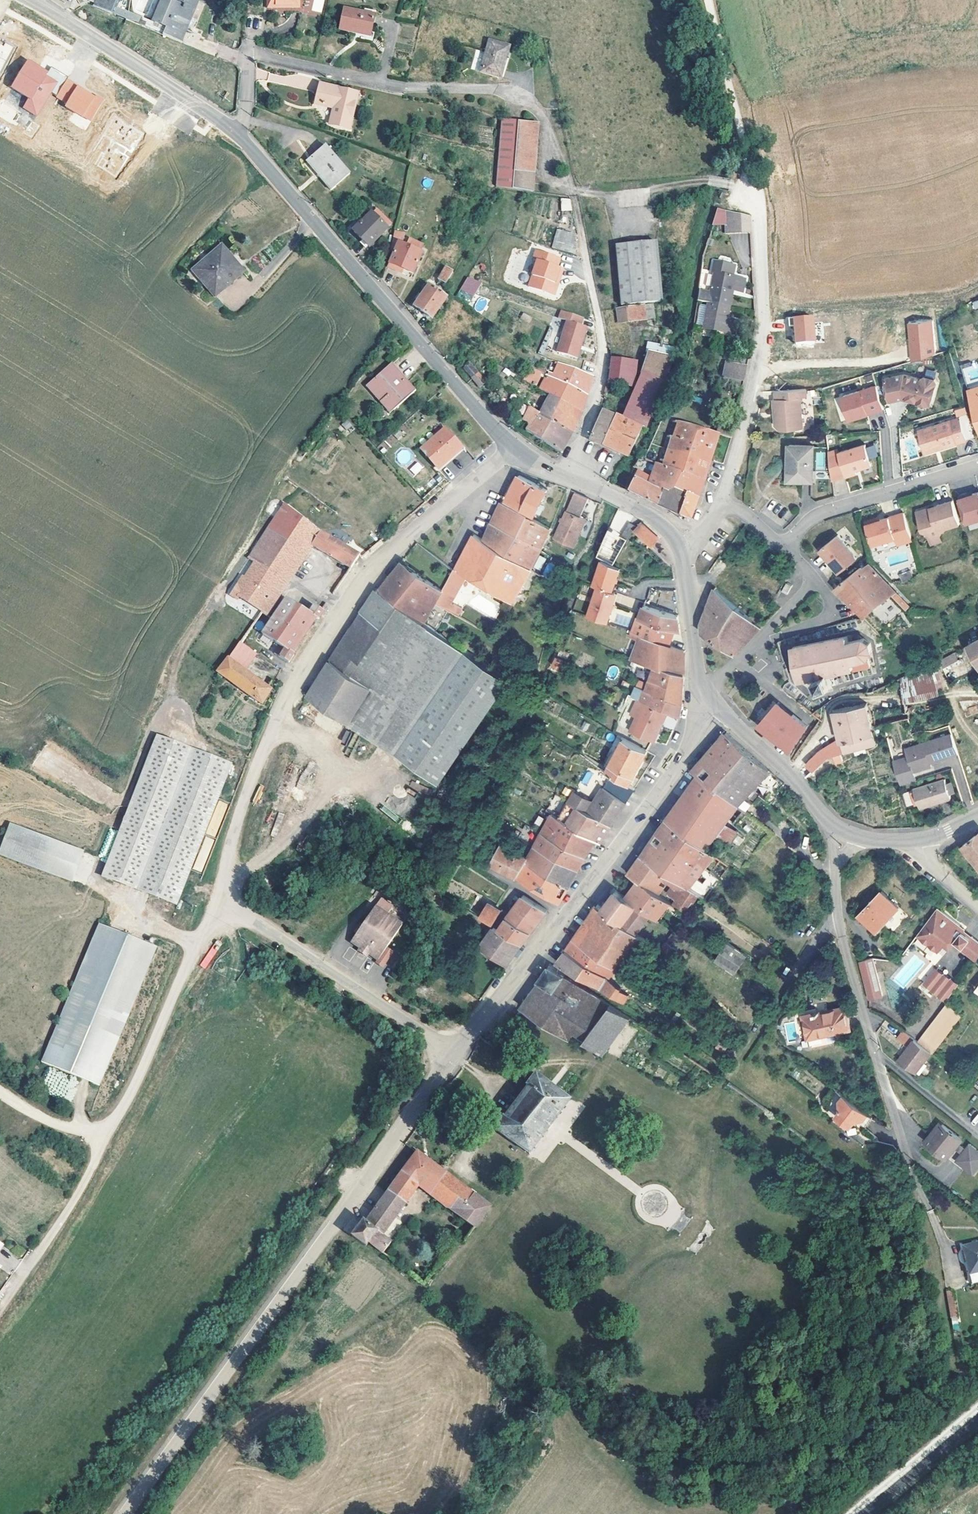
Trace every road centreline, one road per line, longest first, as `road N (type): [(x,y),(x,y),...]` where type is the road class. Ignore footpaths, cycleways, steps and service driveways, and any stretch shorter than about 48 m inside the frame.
road 1 (residential): [(515,448),(358,586),(275,722),(227,858),(229,894),(242,912),(455,1055)]
road 2 (residential): [(237,134),(247,57),(256,52),(402,88),(513,94),(543,111),(573,192)]
road 3 (residential): [(455,1055),(596,879),(718,707)]
road 4 (tertiary): [(515,448),(237,134)]
road 5 (track): [(0,1091),(105,1142),(204,935),(234,904)]
road 6 (residential): [(843,830),(841,931),(926,1200)]
road 7 (unclassified): [(126,1513),(340,1218)]
road 8 (residential): [(725,505),(765,348),(760,208)]
road 9 (residential): [(565,478),(596,407),(604,361),(573,192)]
road 10 (tertiary): [(237,134),(32,0)]
road 11 (unclassified): [(710,0),(760,208)]
road 12 (residential): [(787,551),(814,521),(977,469)]
road 13 (residential): [(340,1218),(455,1055)]
road 14 (track): [(0,1310),(72,1206),(105,1142)]
road 15 (residential): [(787,551),(811,585),(705,689)]
road 16 (tertiary): [(843,830),(718,707)]
road 17 (tertiary): [(705,689),(680,551)]
road 18 (tertiary): [(680,551),(648,514),(565,478)]

